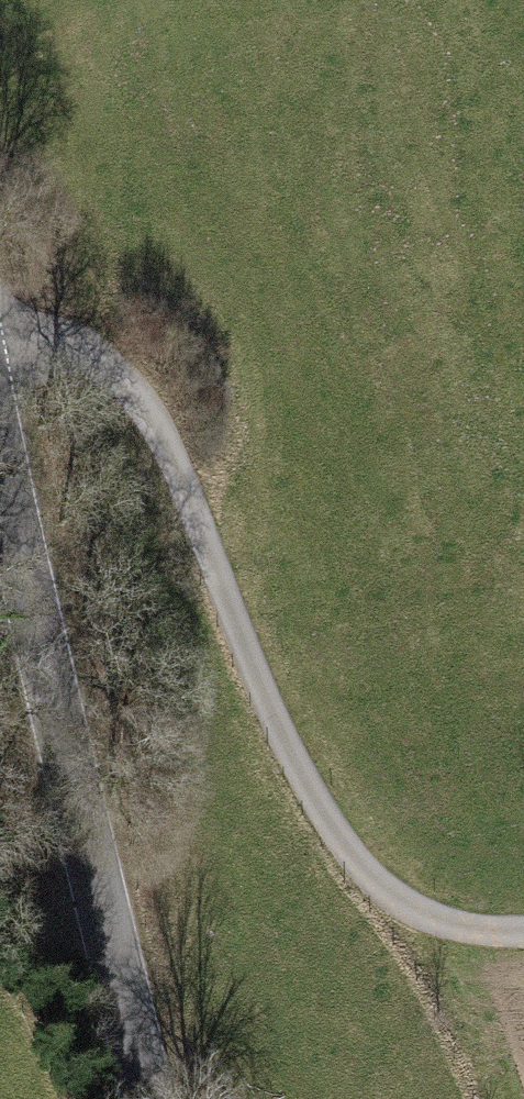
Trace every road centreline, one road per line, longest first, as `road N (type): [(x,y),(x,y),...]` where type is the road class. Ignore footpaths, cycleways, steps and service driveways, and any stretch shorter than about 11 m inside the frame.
road 1 (track): [(0,355),(48,347),(91,358),(144,412),(193,511),(267,705),(330,826),(364,872),(419,915),(489,932),(523,929)]
road 2 (tertiary): [(139,1098),(0,479)]

